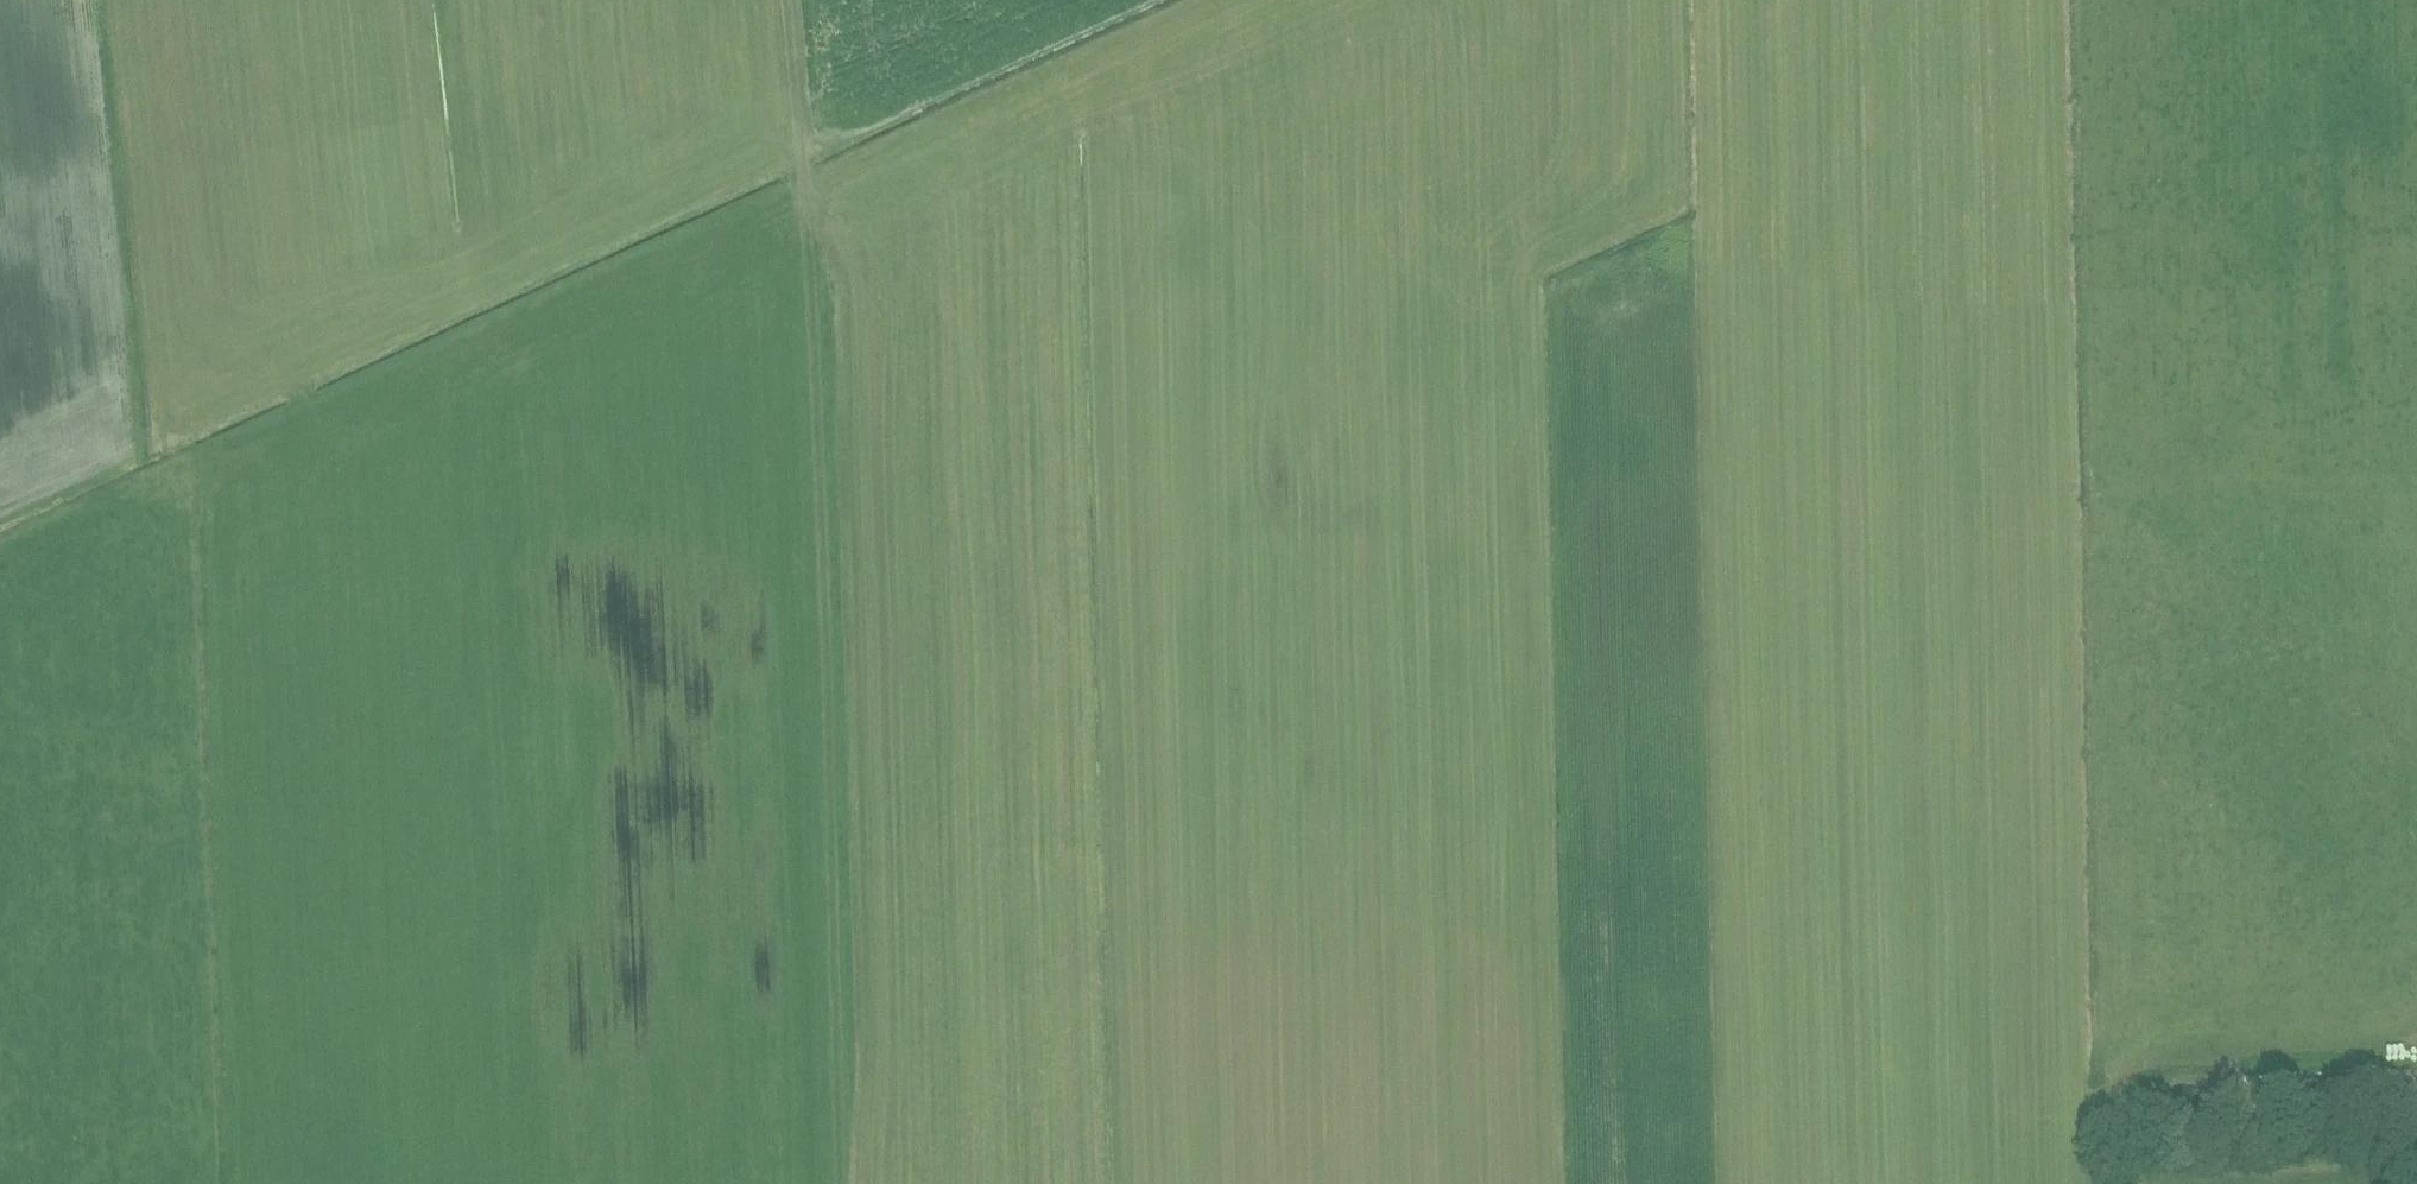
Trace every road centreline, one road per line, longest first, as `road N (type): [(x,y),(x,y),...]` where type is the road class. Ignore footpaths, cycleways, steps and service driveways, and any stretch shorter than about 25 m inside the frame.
road 1 (track): [(785,0),(820,515),(837,1183)]

